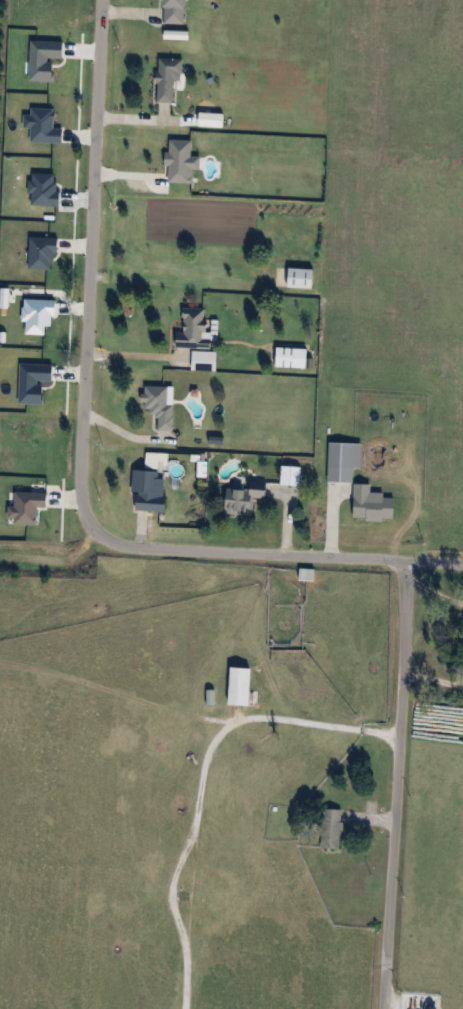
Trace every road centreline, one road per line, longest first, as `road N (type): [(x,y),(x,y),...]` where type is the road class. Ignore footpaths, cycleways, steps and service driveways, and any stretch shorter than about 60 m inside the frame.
road 1 (residential): [(406,561),(140,549),(106,540),(85,516),(79,481),(103,0)]
road 2 (residential): [(384,1008),(406,561)]

